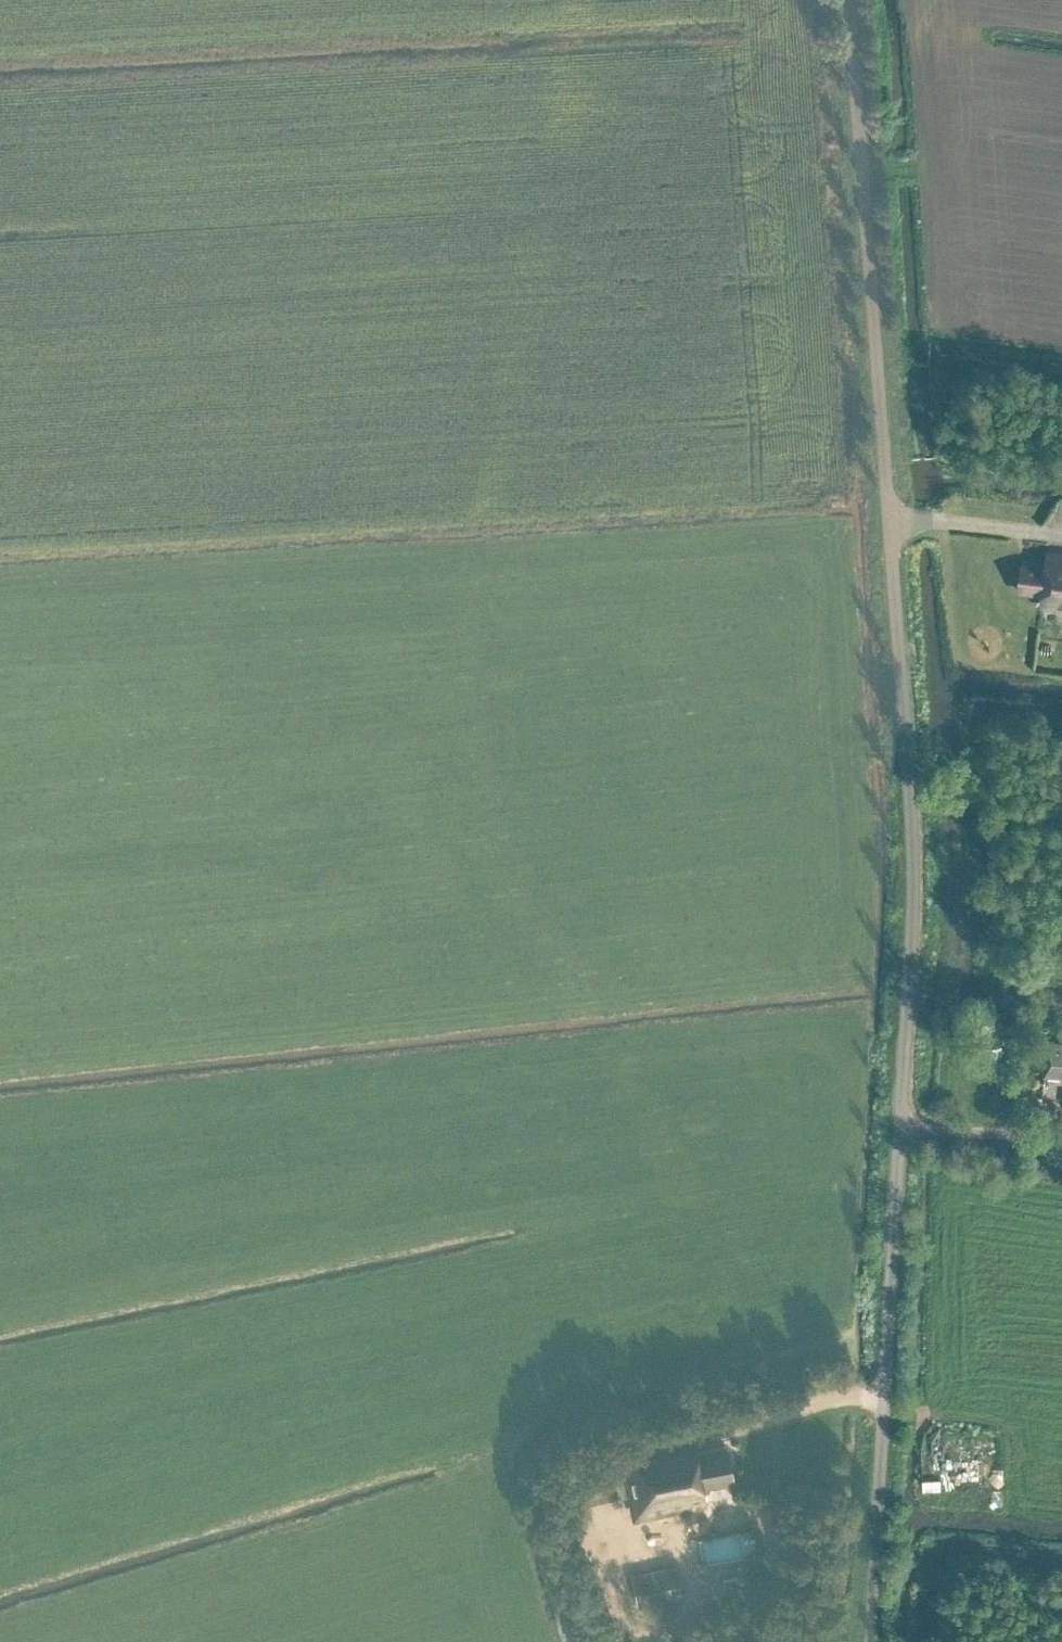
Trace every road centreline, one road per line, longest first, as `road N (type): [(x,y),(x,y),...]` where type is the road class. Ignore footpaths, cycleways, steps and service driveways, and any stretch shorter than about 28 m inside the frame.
road 1 (unclassified): [(871,1641),(911,845),(847,0)]
road 2 (track): [(901,1121),(1061,1132)]

